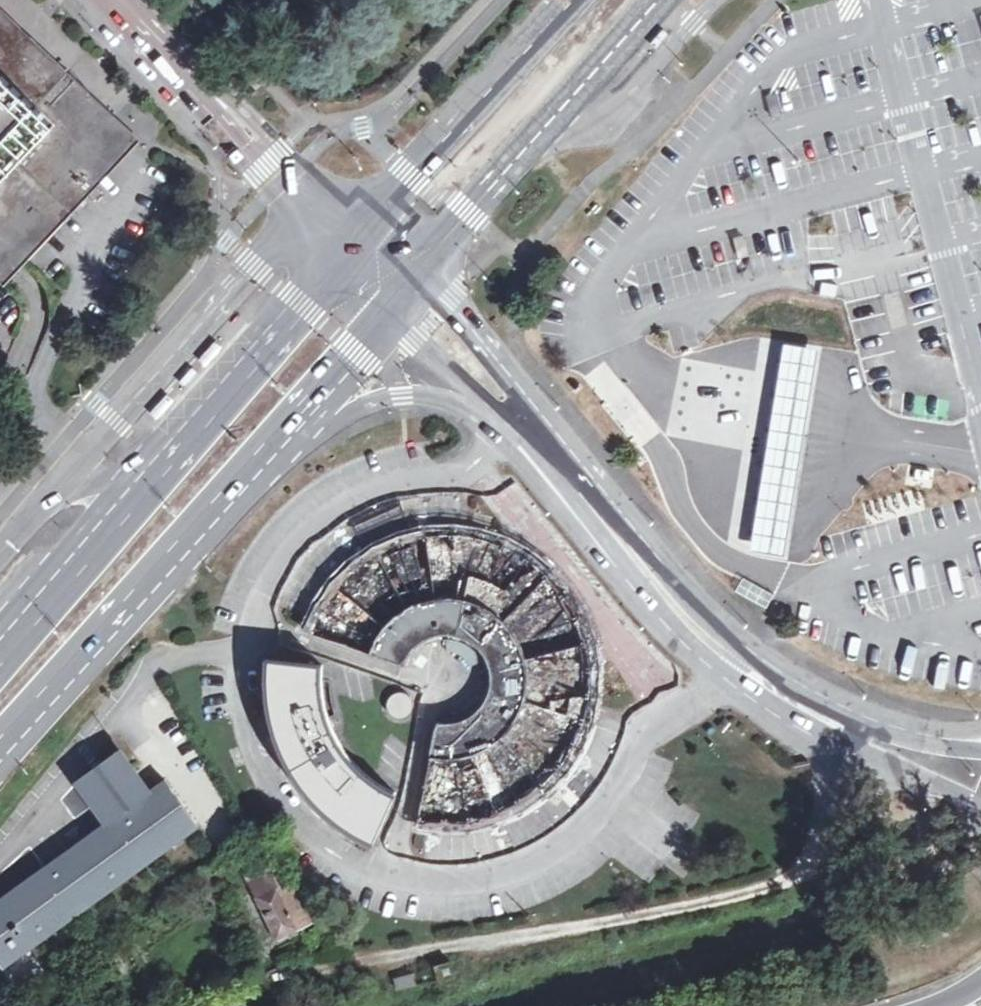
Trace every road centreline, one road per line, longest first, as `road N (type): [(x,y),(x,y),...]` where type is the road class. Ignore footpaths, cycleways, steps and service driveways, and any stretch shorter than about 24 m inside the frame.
road 1 (tertiary): [(980,748),(937,743),(836,702),(743,642),(538,406),(426,257)]
road 2 (primary): [(6,742),(324,425),(404,392),(448,399),(513,437)]
road 3 (tertiary): [(513,437),(716,676),(866,764),(936,801),(980,813)]
road 4 (primary): [(6,742),(386,302)]
road 5 (tertiary): [(48,488),(298,215)]
road 6 (primary): [(426,257),(656,0)]
road 7 (primary): [(577,0),(377,215)]
road 8 (primary): [(172,455),(0,653)]
road 9 (primary): [(340,262),(172,455)]
road 10 (tertiary): [(174,56),(187,92),(298,215)]
road 11 (tertiary): [(327,177),(174,56)]
road 12 (tertiary): [(386,302),(513,437)]
road 13 (tertiary): [(172,455),(48,488)]

